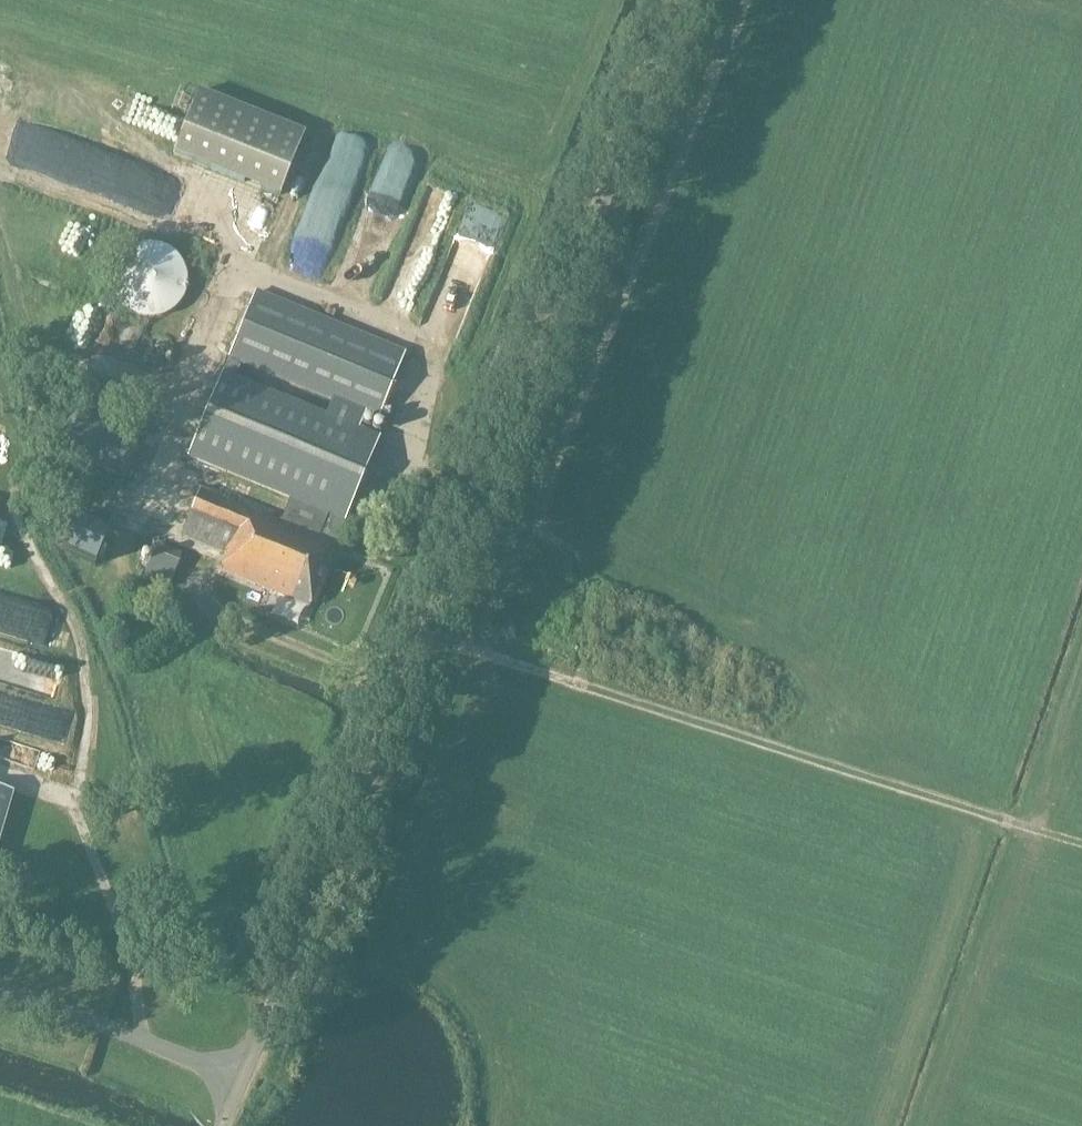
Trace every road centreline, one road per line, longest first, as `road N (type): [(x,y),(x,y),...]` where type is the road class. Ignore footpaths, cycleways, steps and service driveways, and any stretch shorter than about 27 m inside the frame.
road 1 (unclassified): [(221,1125),(680,0)]

